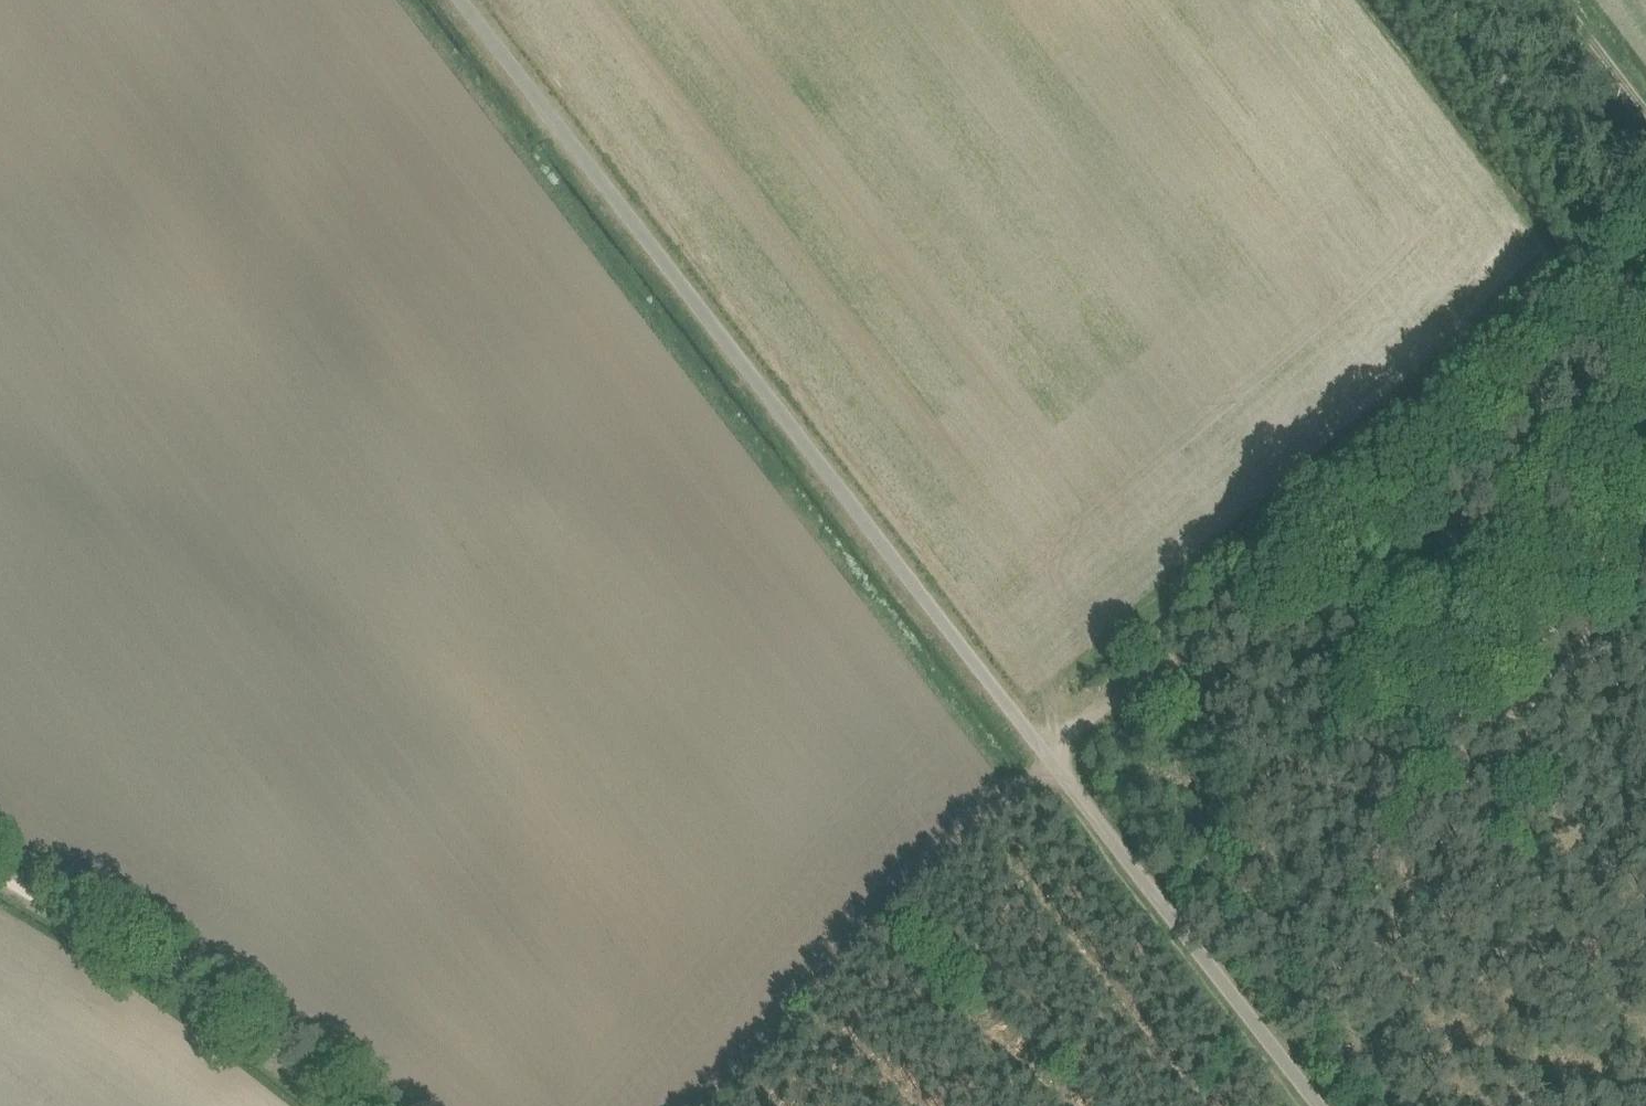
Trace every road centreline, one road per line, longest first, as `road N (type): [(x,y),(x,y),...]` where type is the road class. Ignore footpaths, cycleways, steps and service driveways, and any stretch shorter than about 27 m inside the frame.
road 1 (unclassified): [(1316,1105),(454,0)]
road 2 (track): [(1559,0),(1645,111)]

